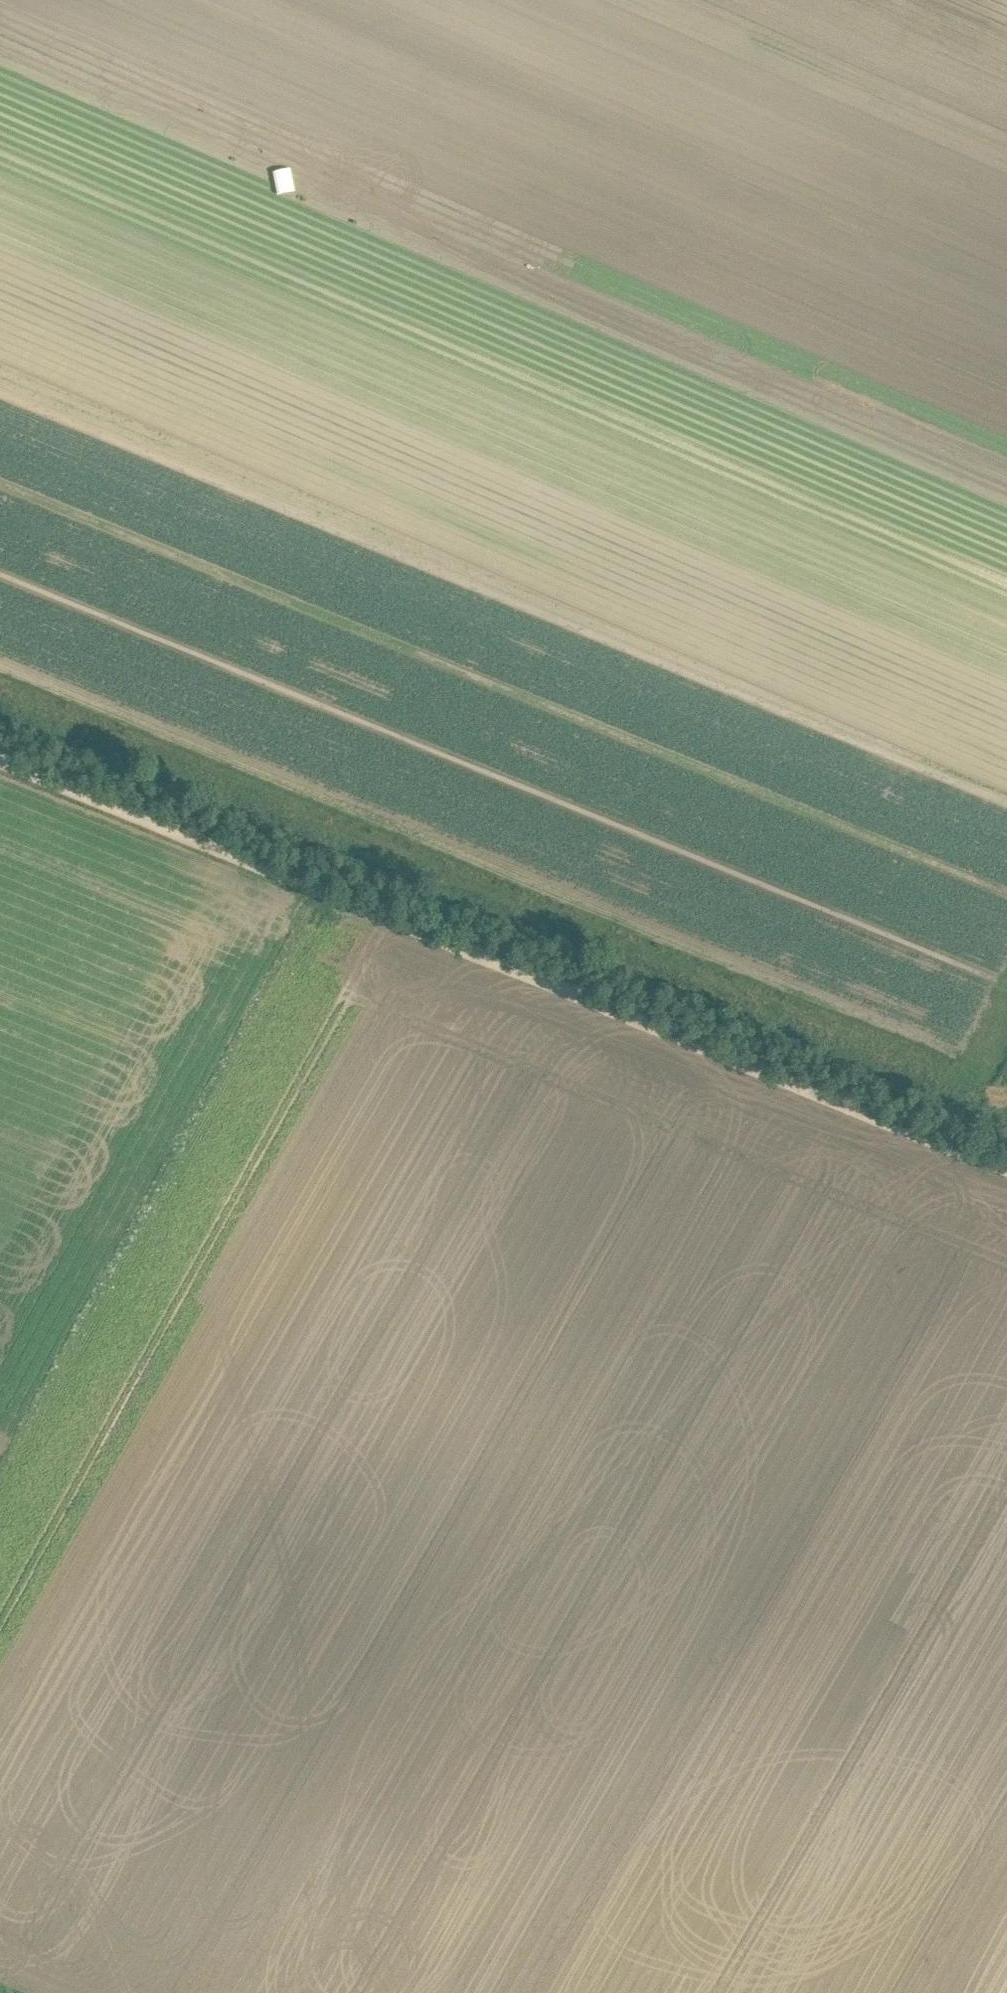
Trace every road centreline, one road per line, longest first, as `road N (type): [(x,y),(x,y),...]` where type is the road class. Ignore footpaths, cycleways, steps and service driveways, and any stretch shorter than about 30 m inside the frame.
road 1 (track): [(1006,1174),(0,765)]

